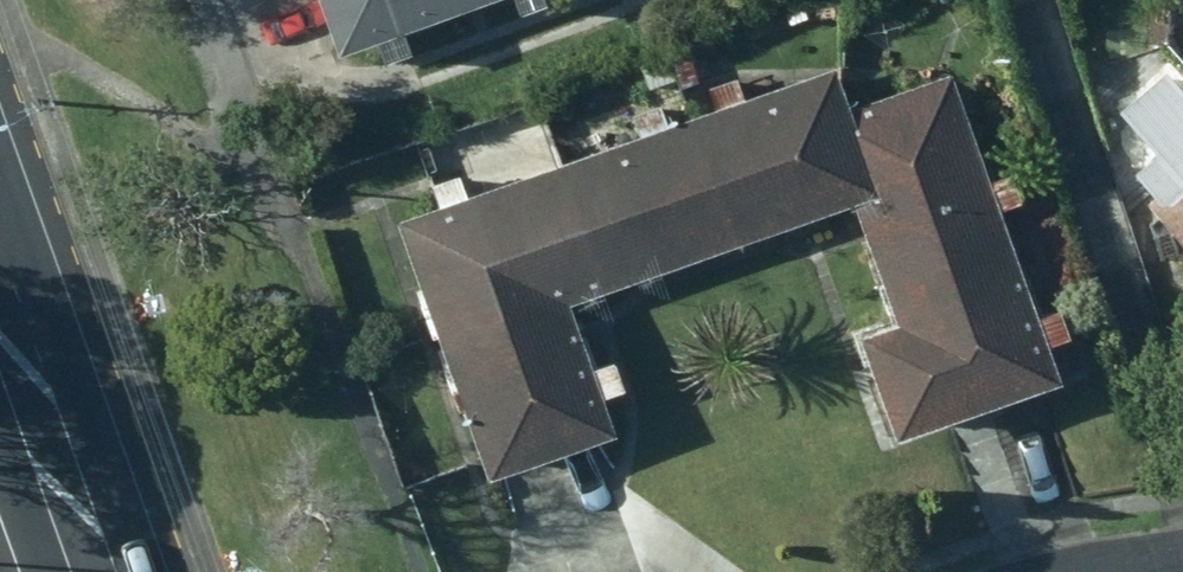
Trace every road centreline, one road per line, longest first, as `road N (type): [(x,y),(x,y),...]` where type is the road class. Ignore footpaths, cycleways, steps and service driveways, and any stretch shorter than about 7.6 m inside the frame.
road 1 (primary): [(0,306),(93,571)]

